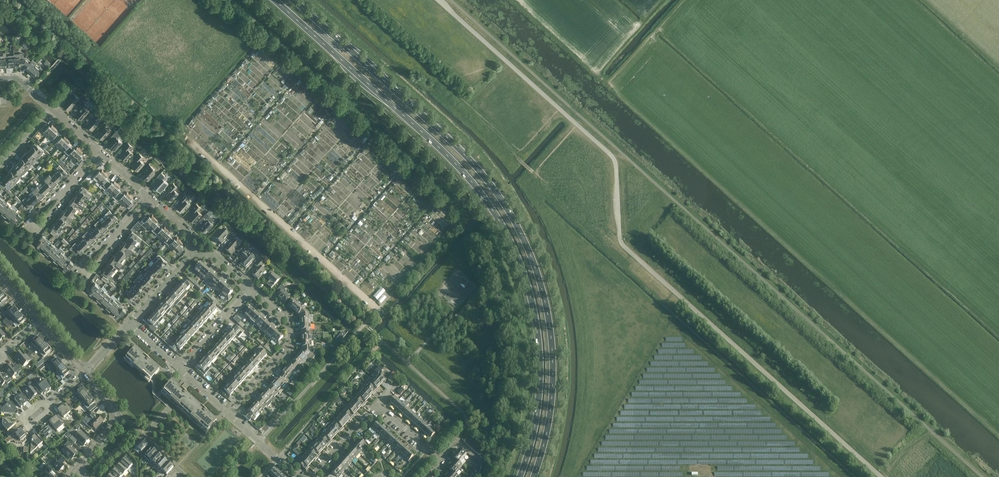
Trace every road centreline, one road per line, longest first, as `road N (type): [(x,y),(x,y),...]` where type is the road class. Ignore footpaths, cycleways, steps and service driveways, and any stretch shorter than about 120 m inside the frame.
road 1 (unclassified): [(882,476),(631,252),(621,239),(609,153),(438,0)]
road 2 (trunk): [(276,0),(460,167),(503,225),(523,269),(540,352),(540,398),(519,476)]
road 3 (trunk): [(534,476),(550,418),(553,349),(522,233),(455,145),(295,0)]
road 4 (residential): [(227,412),(288,344),(288,322),(251,288)]
road 5 (tertiary): [(78,468),(116,418),(84,371)]

